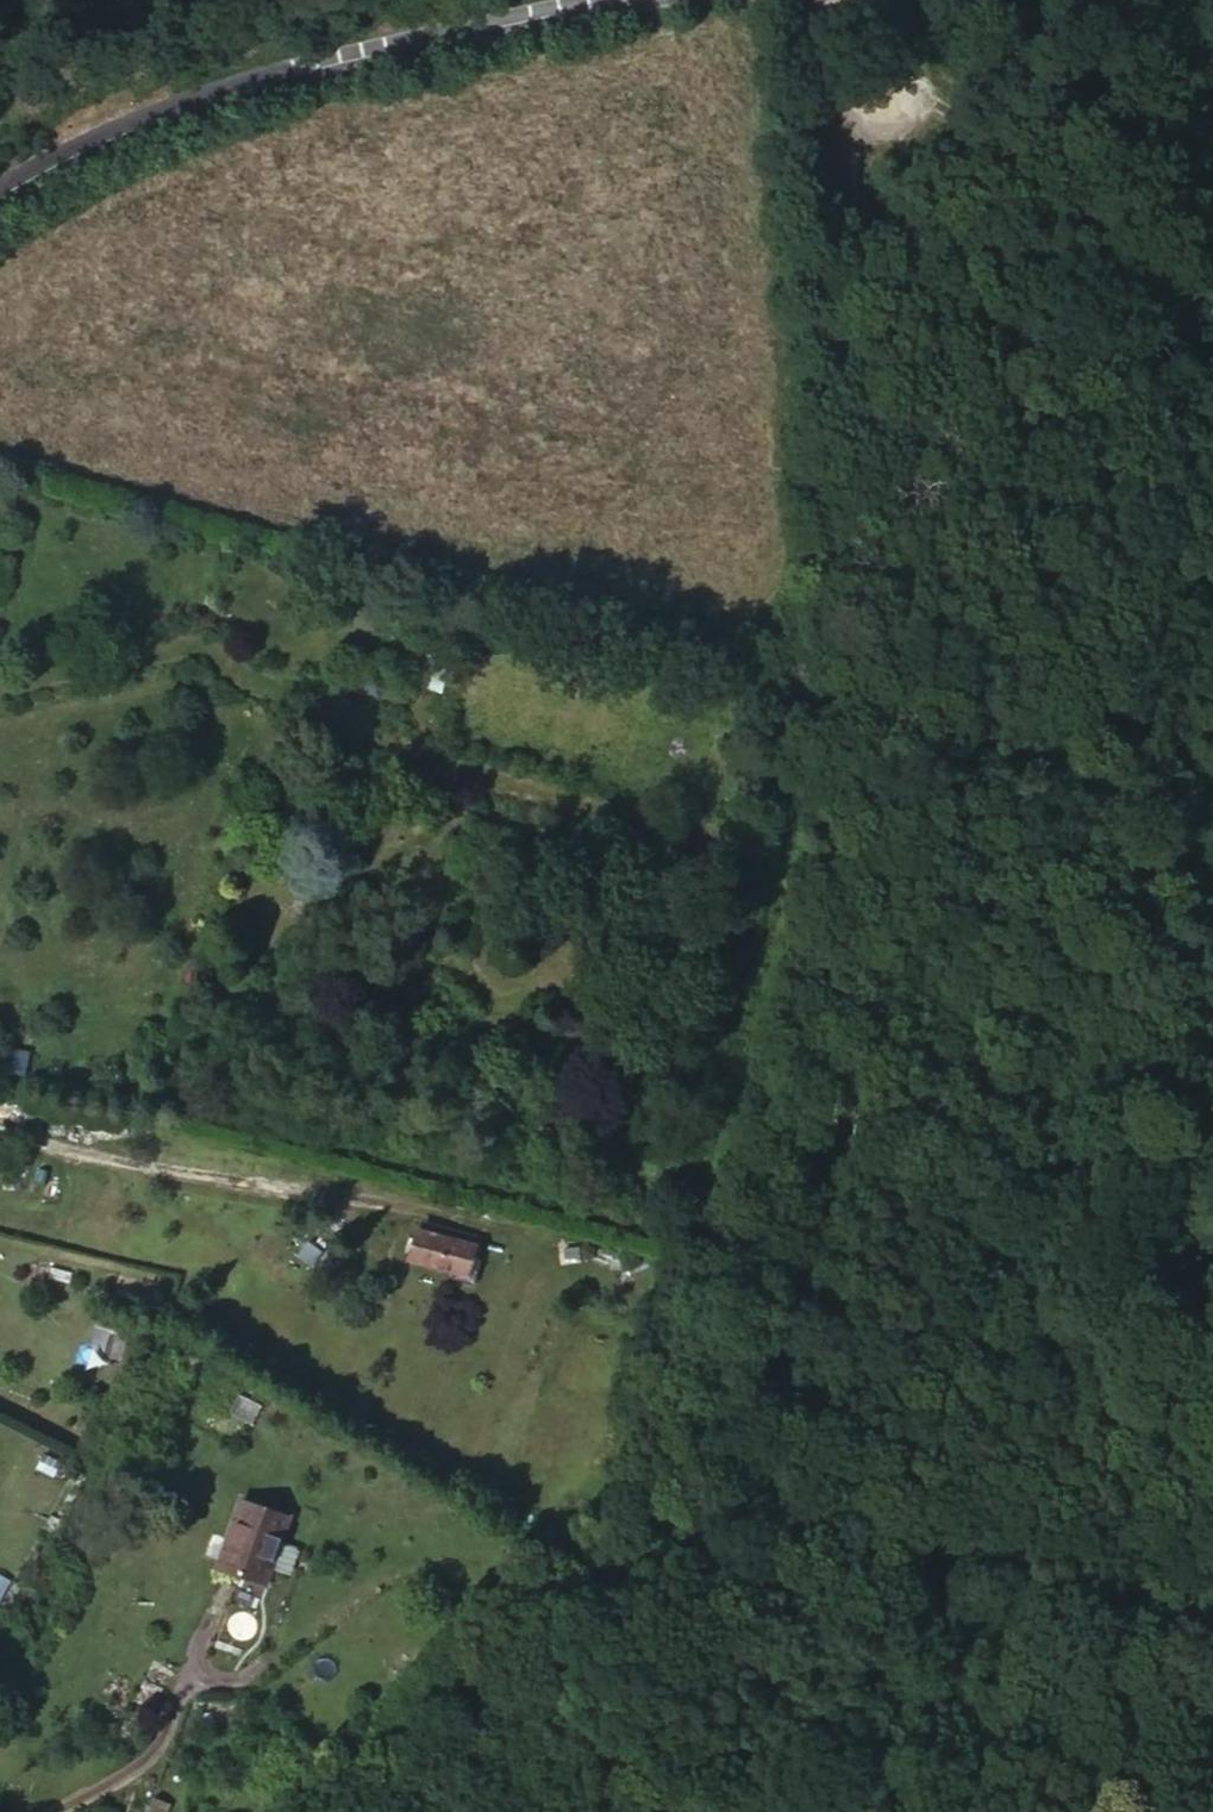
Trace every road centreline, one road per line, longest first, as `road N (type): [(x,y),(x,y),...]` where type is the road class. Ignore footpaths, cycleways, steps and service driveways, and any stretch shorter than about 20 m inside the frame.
road 1 (tertiary): [(575,0),(50,158),(0,203)]

